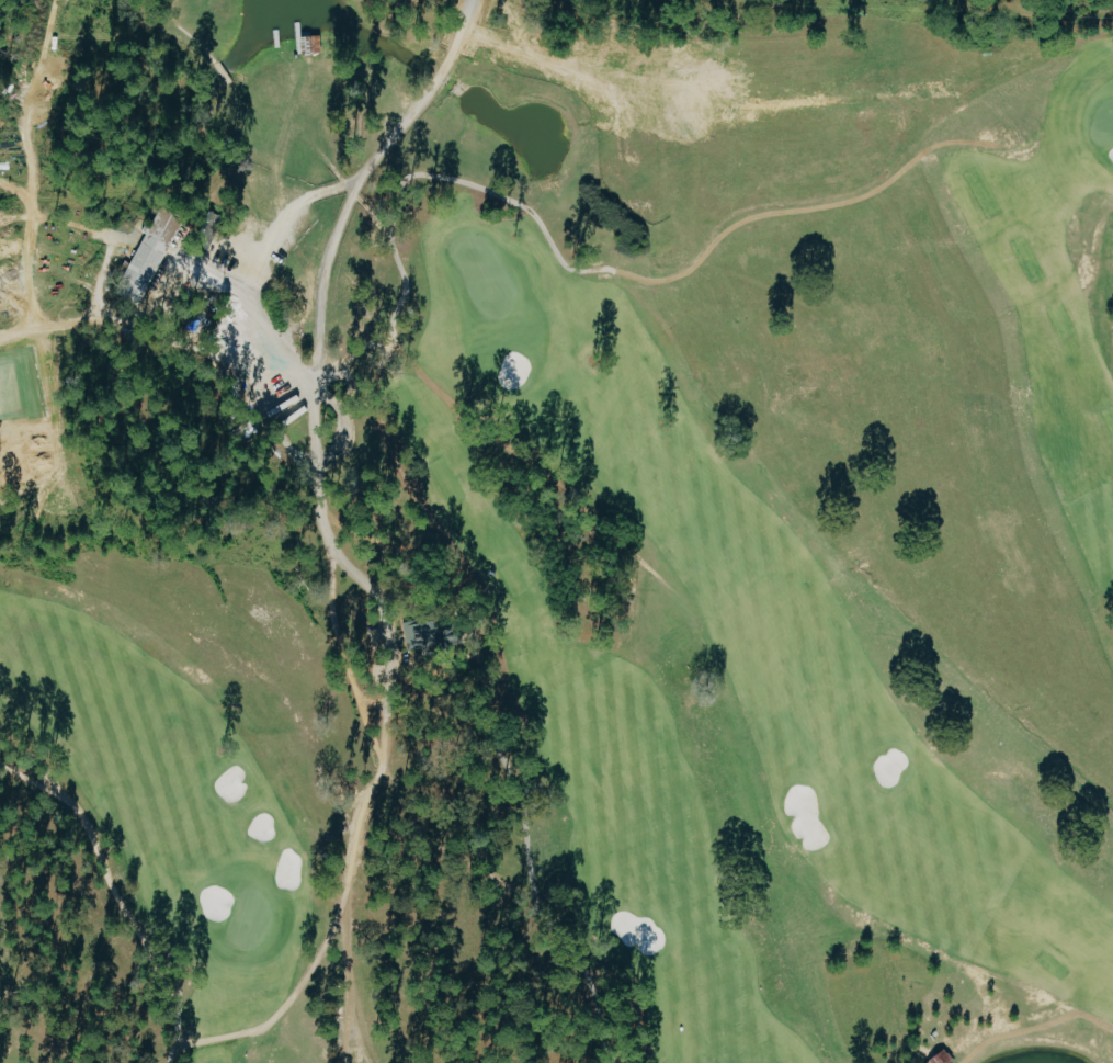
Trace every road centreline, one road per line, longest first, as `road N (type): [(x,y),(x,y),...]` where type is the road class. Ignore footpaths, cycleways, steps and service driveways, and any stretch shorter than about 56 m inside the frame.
road 1 (residential): [(482,0),(442,80),(370,173),(343,223),(318,375),(317,445),(331,543),(375,589),(399,670)]
road 2 (residential): [(318,386),(344,422),(321,494)]

